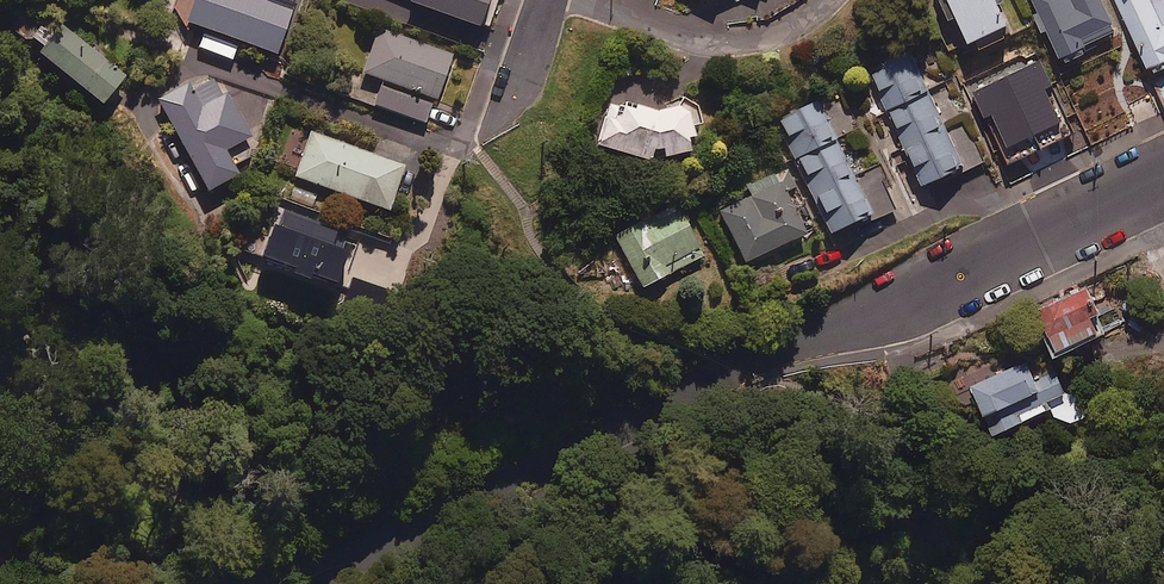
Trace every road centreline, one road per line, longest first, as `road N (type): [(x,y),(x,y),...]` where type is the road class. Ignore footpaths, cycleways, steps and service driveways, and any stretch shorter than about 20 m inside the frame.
road 1 (residential): [(306,583),(806,338),(1163,174)]

